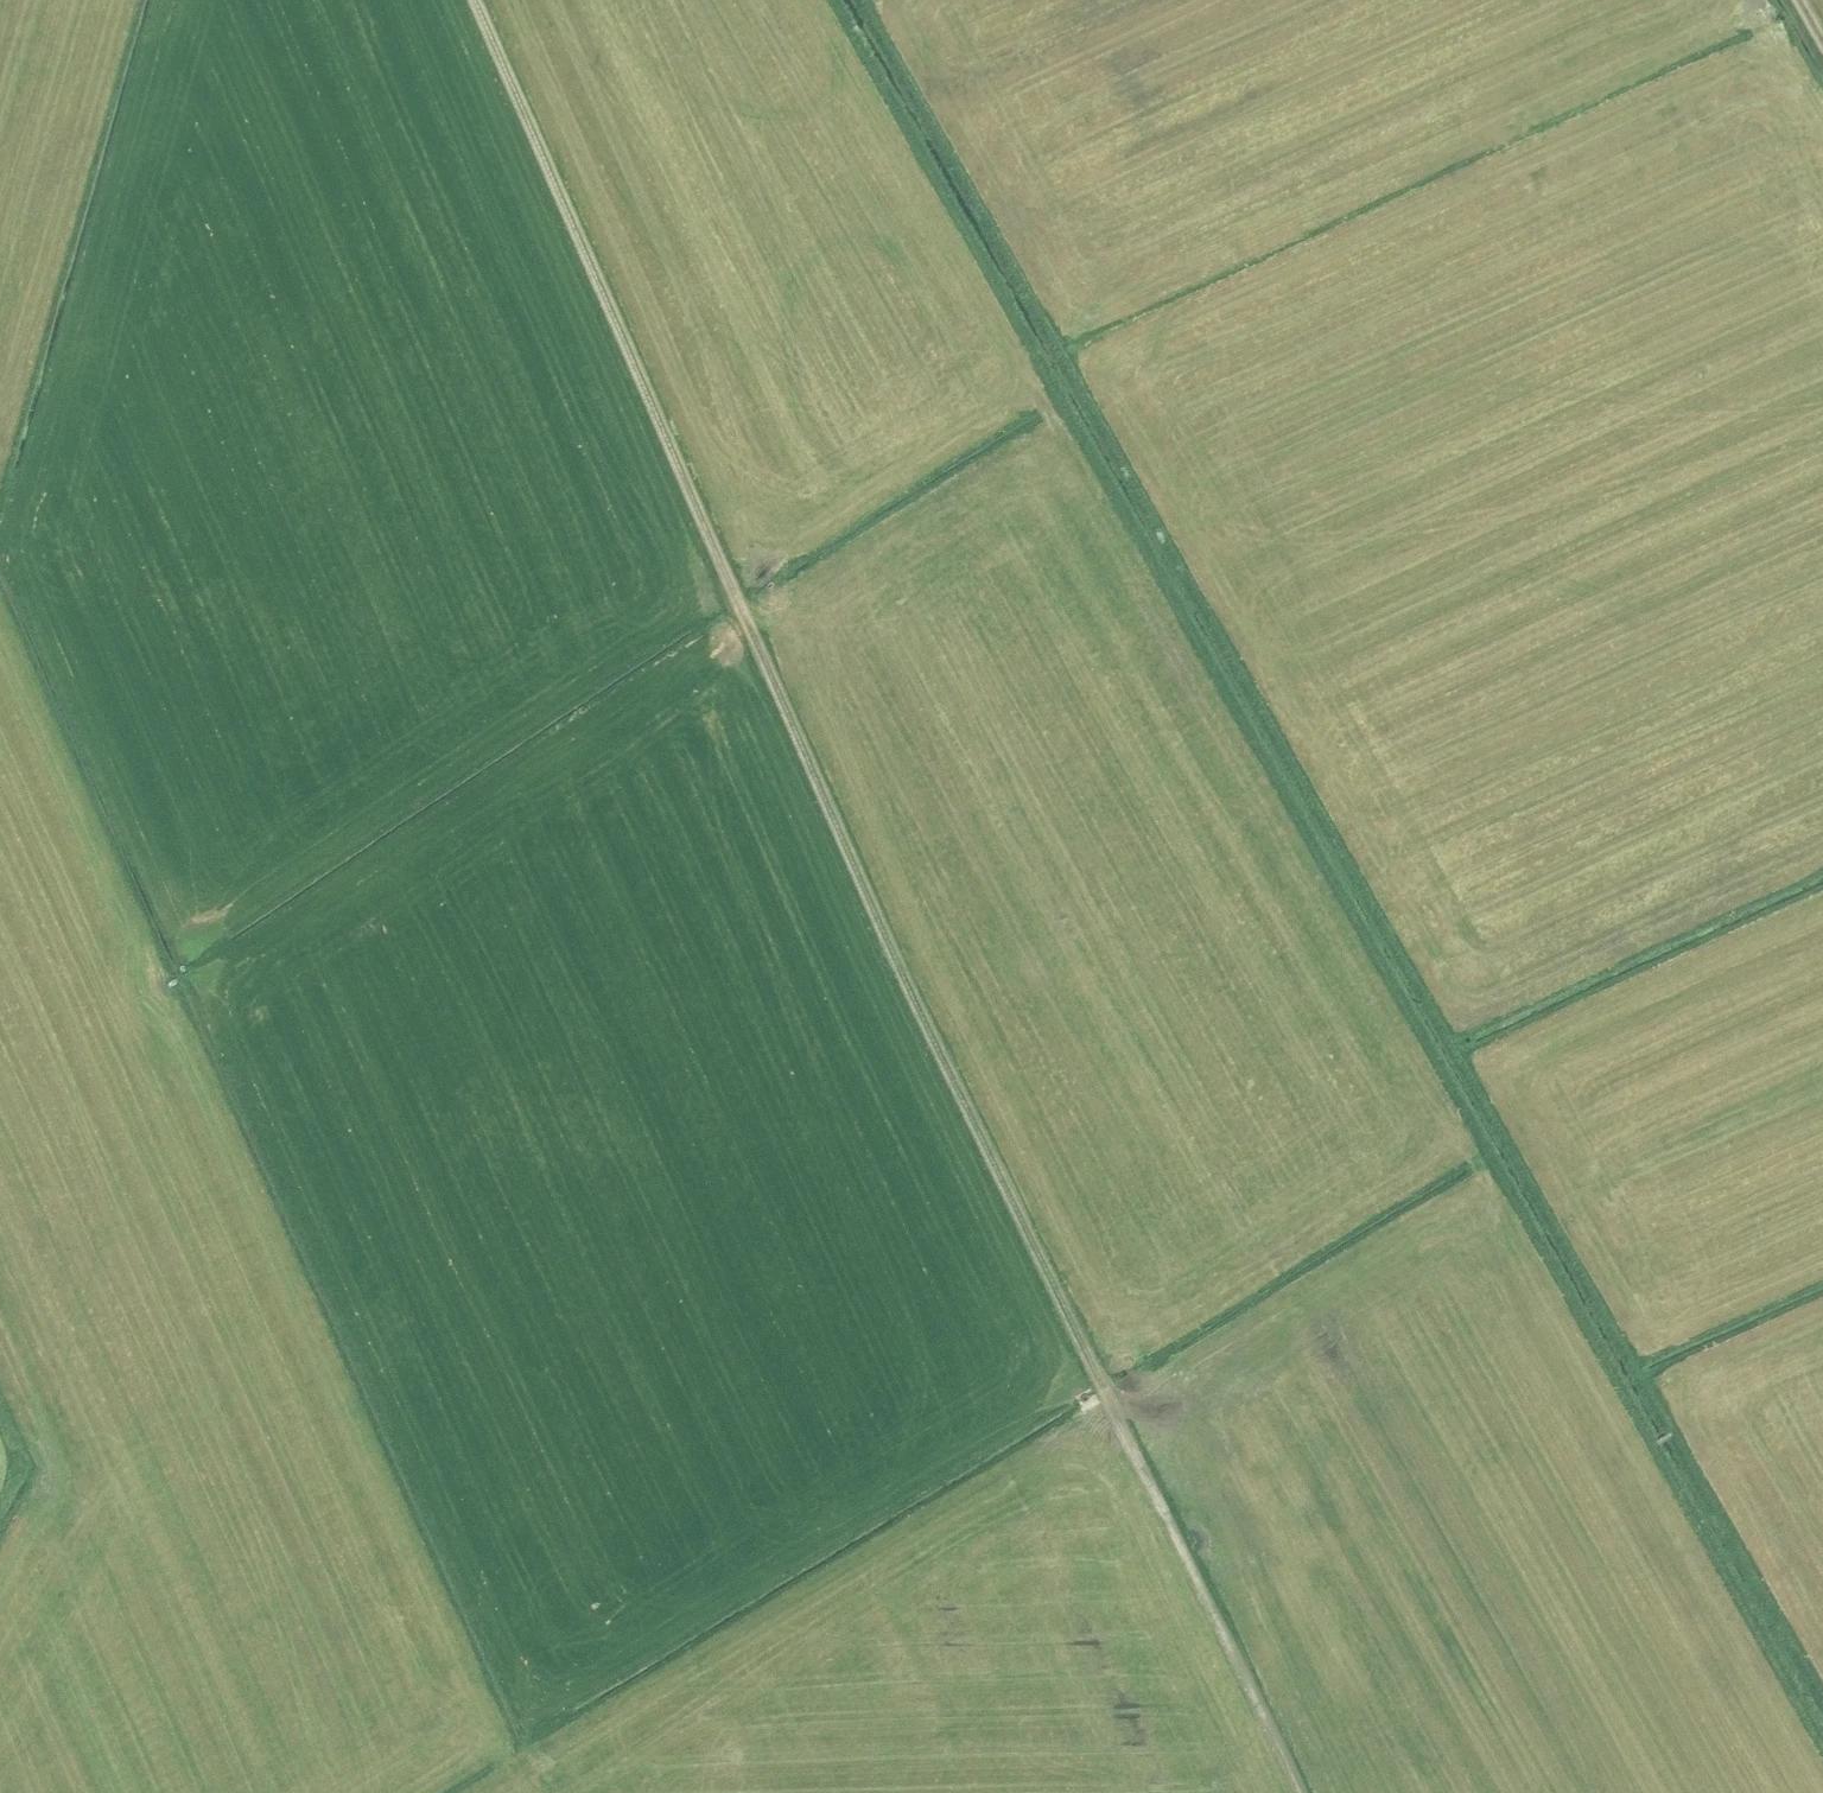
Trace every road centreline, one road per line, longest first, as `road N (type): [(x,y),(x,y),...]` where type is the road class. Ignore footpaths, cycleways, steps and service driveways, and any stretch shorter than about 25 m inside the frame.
road 1 (track): [(475,0),(749,630),(905,1023),(1292,1792)]

